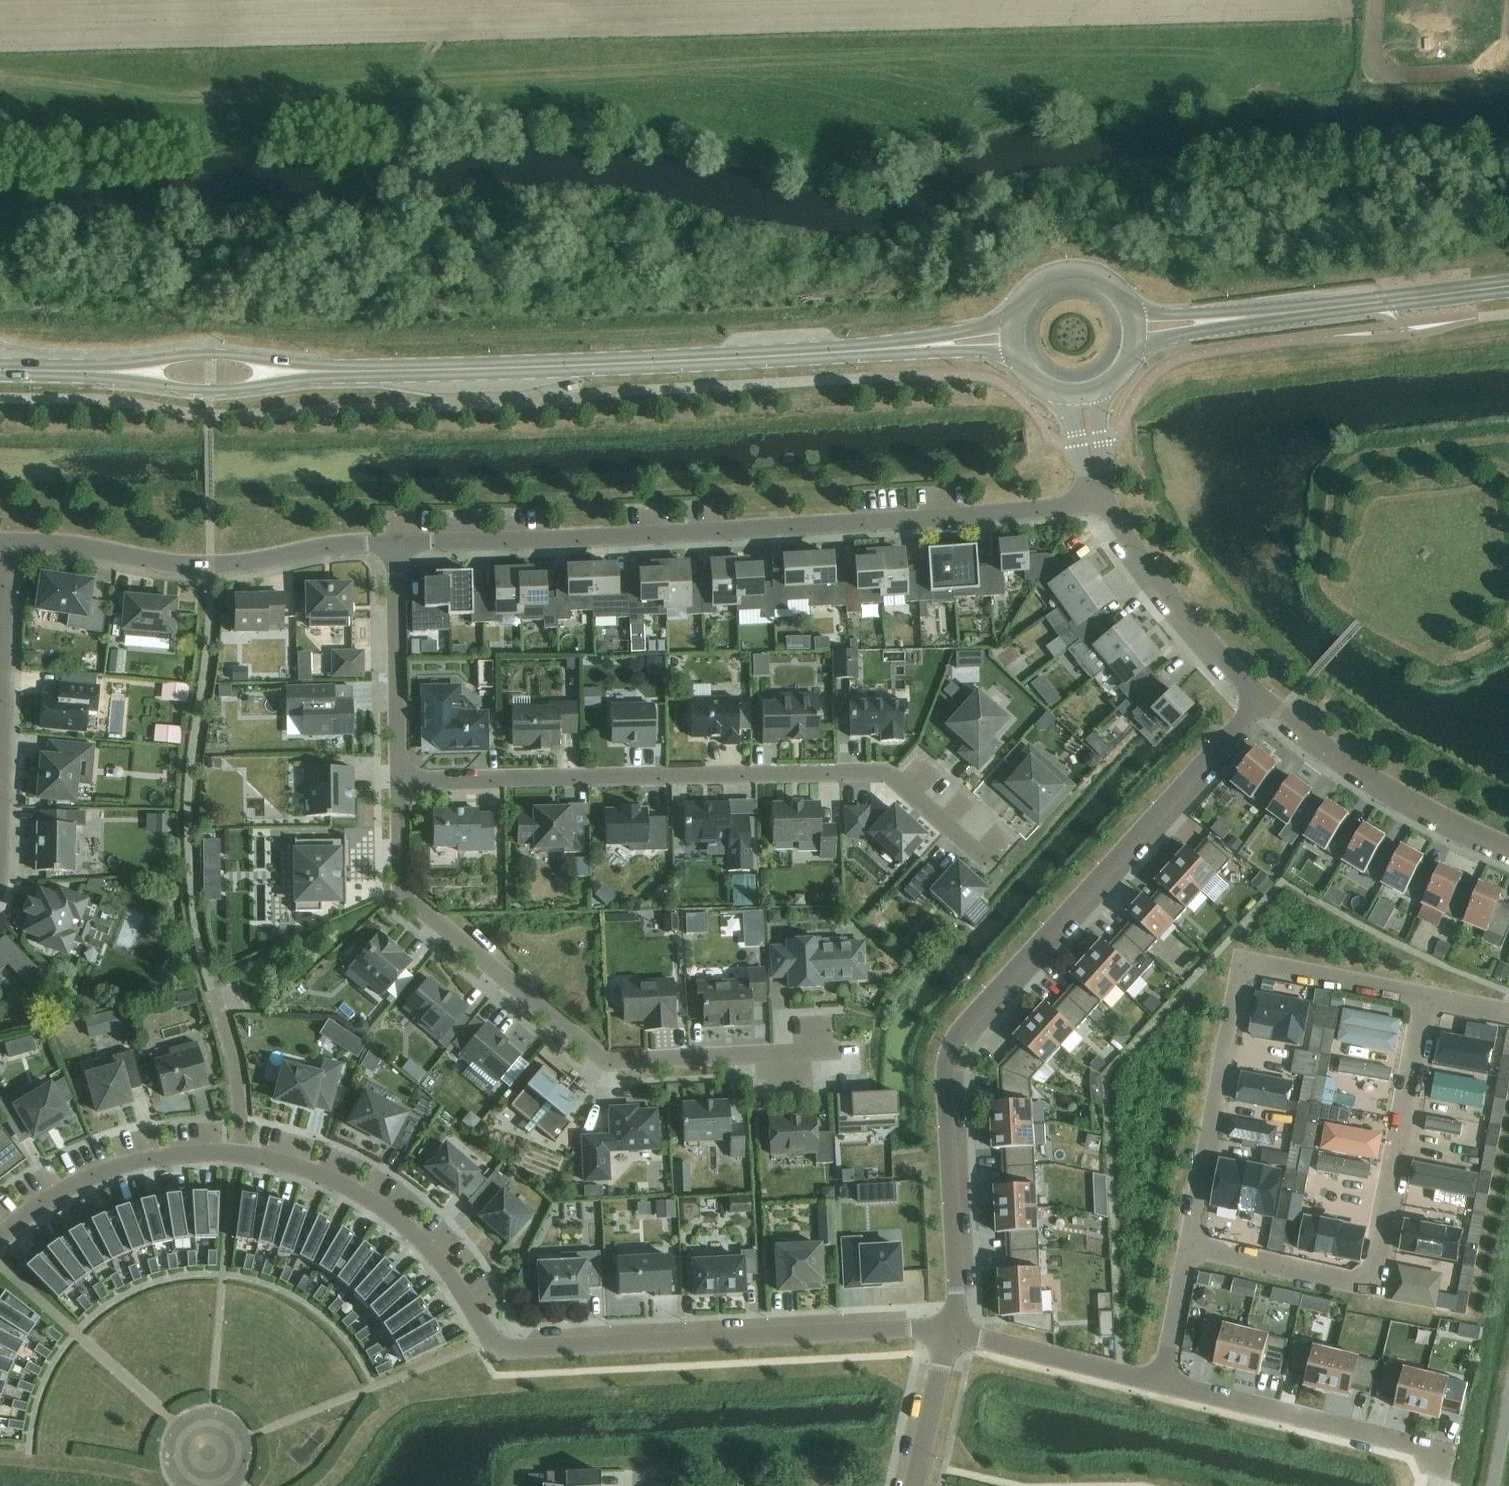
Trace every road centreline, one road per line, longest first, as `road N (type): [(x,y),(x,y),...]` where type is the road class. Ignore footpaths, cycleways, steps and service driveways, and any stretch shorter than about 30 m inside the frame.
road 1 (residential): [(0,1237),(56,1194),(116,1167),(234,1153),(310,1170),(394,1217),(440,1262),(501,1346),(949,1332)]
road 2 (residential): [(949,1332),(956,1293),(947,1083),(959,1032),(1264,699)]
road 3 (residential): [(394,542),(776,528),(1069,507),(1102,495)]
road 4 (residential): [(993,863),(894,772),(401,780)]
road 5 (residential): [(835,1052),(617,1062),(598,1054),(404,893),(401,780)]
road 6 (tertiary): [(369,373),(865,348)]
road 7 (residential): [(1193,1246),(1371,1285),(1427,996)]
road 8 (residential): [(6,541),(211,565),(394,542)]
road 9 (tertiary): [(63,371),(211,391),(369,373)]
road 10 (tertiary): [(369,373),(211,354),(63,371)]
road 11 (residential): [(1162,1382),(1449,1455)]
road 12 (residential): [(1193,1246),(1242,976),(1256,965)]
road 13 (residential): [(1264,699),(1397,790),(1508,846)]
road 14 (residential): [(1102,495),(1173,600),(1264,699)]
road 15 (residential): [(3,782),(6,541)]
road 16 (residential): [(401,780),(394,542)]
road 17 (tertiary): [(1278,315),(1508,286)]
road 18 (residential): [(949,1332),(1162,1382)]
road 19 (residential): [(1427,996),(1256,965)]
road 20 (residential): [(914,1485),(949,1332)]
road 21 (tertiary): [(865,348),(992,351),(1020,361)]
road 22 (tertiary): [(1018,316),(865,348)]
road 23 (tertiary): [(1134,351),(1278,315)]
road 24 (tertiary): [(1278,315),(1131,314)]
road 25 (tertiary): [(1131,314),(1109,286),(1074,276),(1040,287),(1018,316)]
road 26 (residential): [(1162,1382),(1193,1246)]

